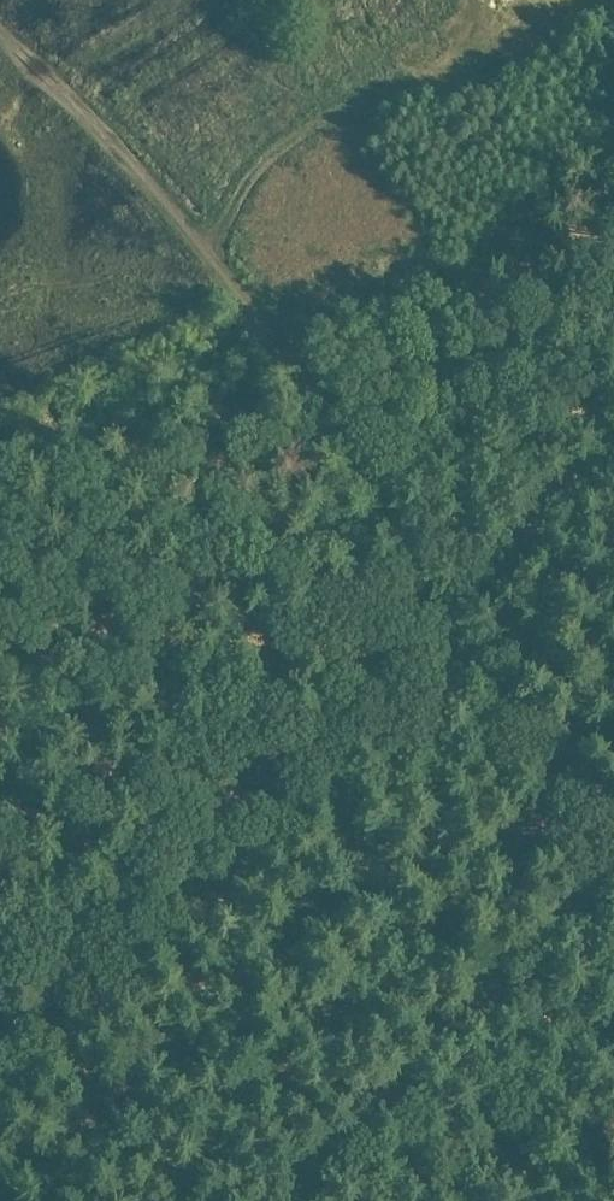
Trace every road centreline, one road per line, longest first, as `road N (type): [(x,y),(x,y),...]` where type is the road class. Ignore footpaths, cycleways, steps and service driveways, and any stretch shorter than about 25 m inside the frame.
road 1 (track): [(613,810),(455,617),(204,242),(0,33)]
road 2 (track): [(613,464),(0,1039)]

